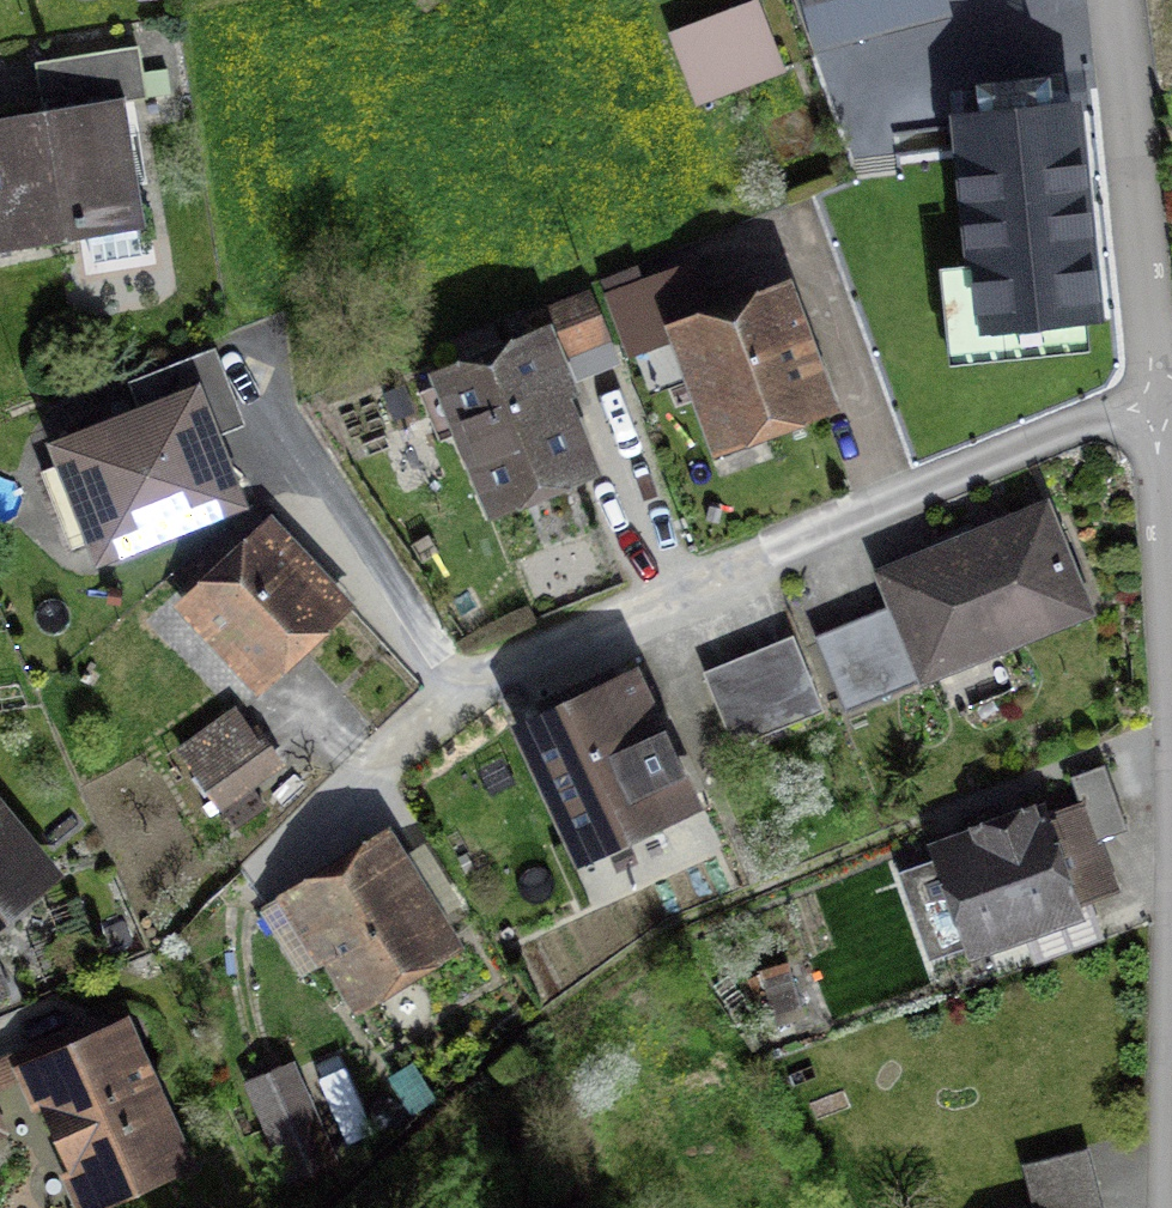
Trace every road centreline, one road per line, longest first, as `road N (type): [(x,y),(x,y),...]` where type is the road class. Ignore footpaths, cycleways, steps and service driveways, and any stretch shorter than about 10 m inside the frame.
road 1 (residential): [(385,754),(525,653),(1156,398)]
road 2 (residential): [(1171,745),(1168,1207)]
road 3 (residential): [(1112,0),(1156,398)]
road 4 (residential): [(1156,398),(1171,720)]

